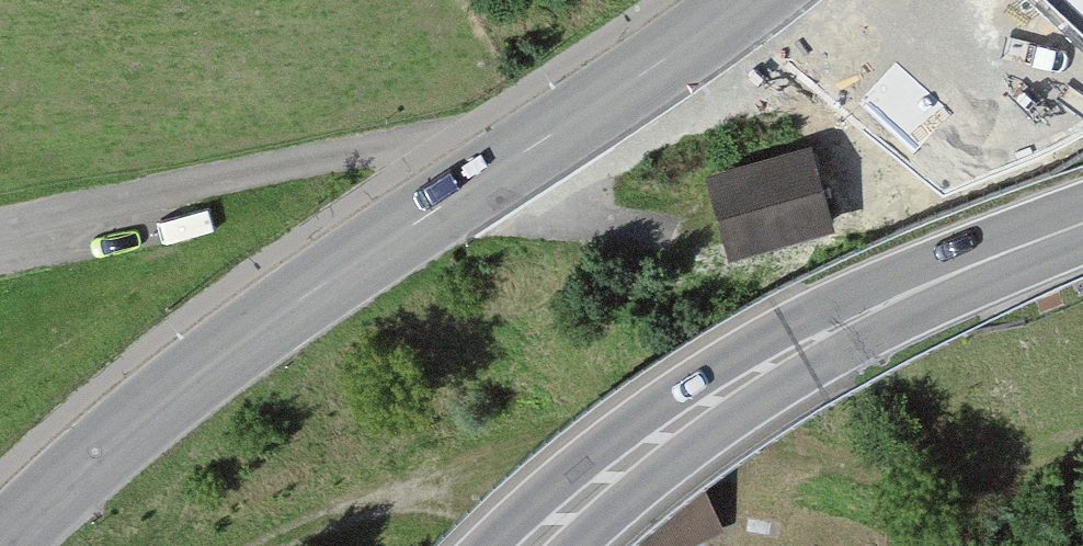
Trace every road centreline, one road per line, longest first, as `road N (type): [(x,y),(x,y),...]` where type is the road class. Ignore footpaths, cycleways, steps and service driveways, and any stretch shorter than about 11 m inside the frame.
road 1 (tertiary): [(740,0),(513,161),(194,368),(2,545)]
road 2 (track): [(281,545),(385,494),(597,441),(693,428),(904,468),(992,462),(1082,440)]
road 3 (trunk): [(1082,227),(913,294),(743,382),(532,545)]

